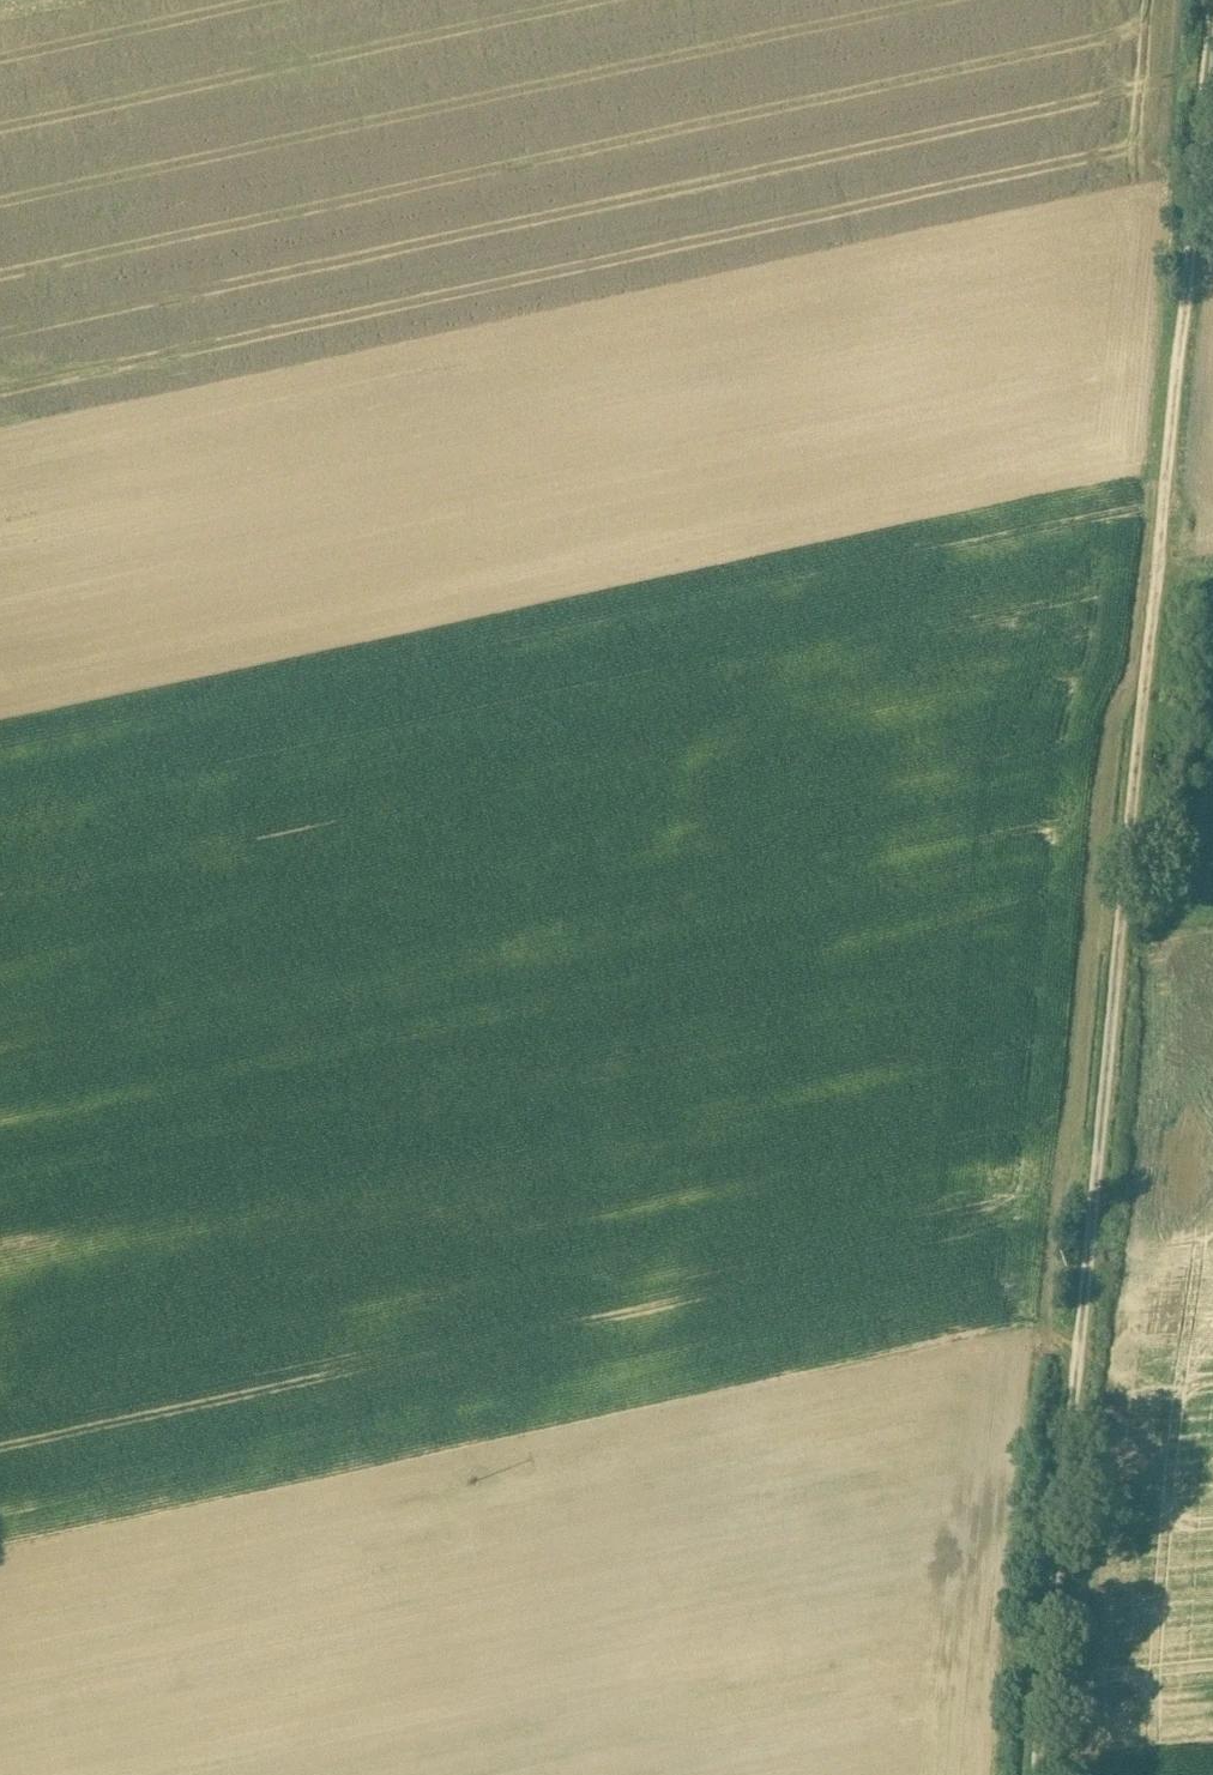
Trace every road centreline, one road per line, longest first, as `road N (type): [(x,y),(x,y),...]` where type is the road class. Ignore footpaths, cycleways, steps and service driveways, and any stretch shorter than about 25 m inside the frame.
road 1 (track): [(1212,23),(1038,1774)]

